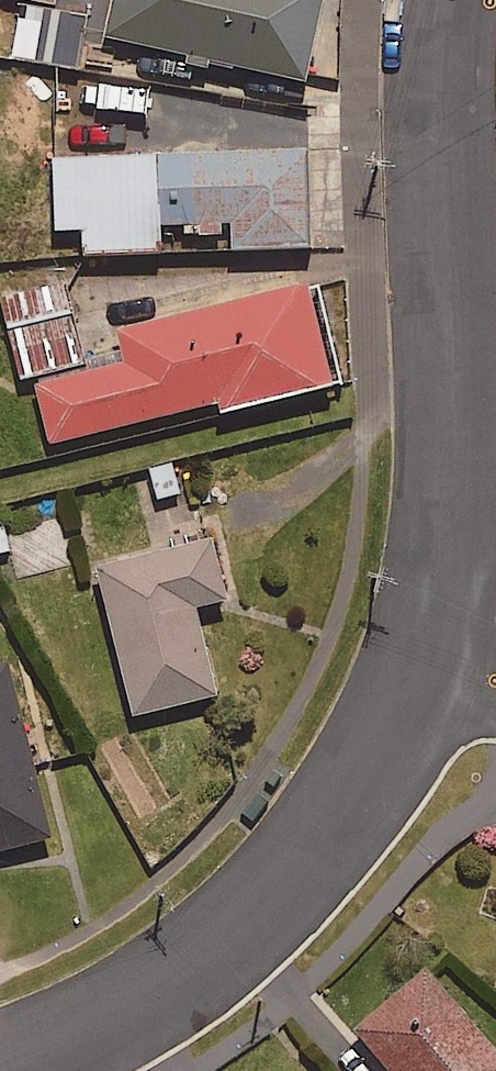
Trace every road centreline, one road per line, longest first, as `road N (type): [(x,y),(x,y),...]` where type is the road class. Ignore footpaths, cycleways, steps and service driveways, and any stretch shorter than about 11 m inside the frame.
road 1 (residential): [(418,695),(462,586),(449,182),(457,0)]
road 2 (residential): [(0,1053),(76,1028),(240,926),(368,790),(418,695)]

